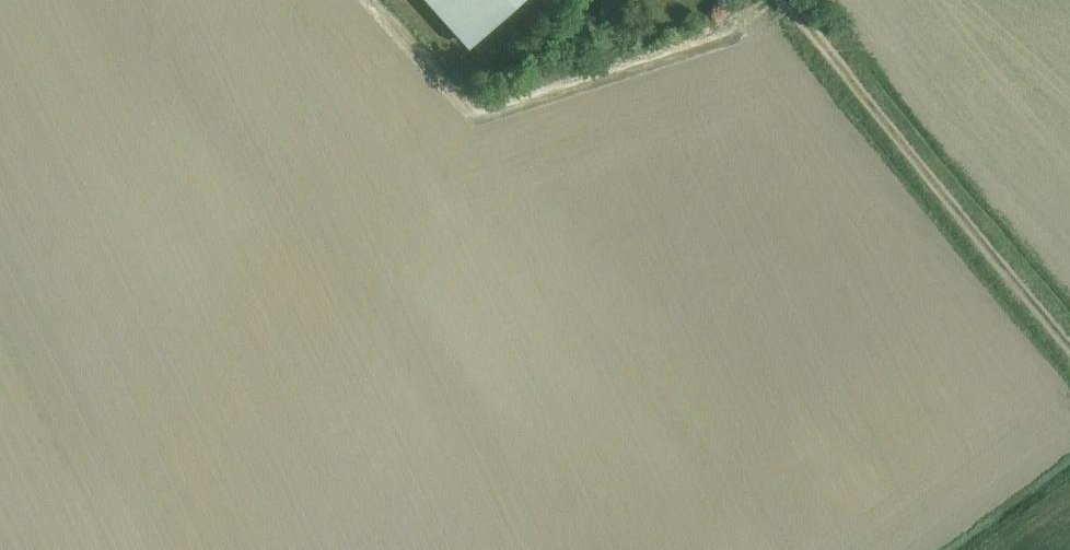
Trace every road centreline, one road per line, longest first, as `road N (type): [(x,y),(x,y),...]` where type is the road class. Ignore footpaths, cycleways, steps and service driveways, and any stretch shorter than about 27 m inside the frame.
road 1 (track): [(1069,348),(784,0)]

